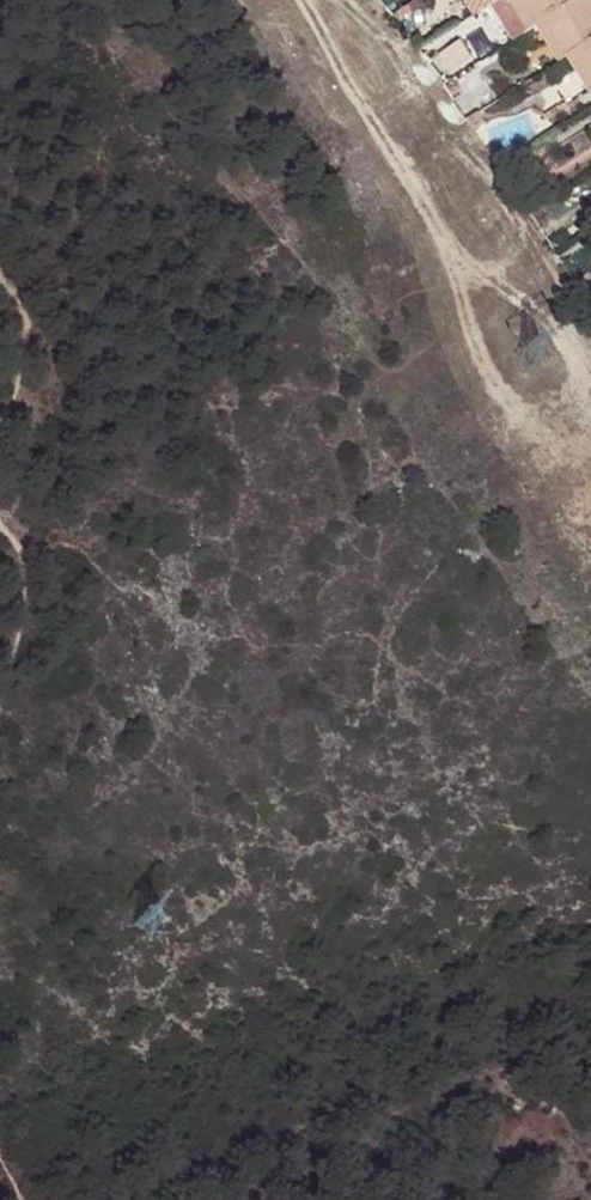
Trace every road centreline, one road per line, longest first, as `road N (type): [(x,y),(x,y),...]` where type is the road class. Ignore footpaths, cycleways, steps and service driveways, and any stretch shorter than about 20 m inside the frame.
road 1 (track): [(294,0),(469,282),(590,353)]

